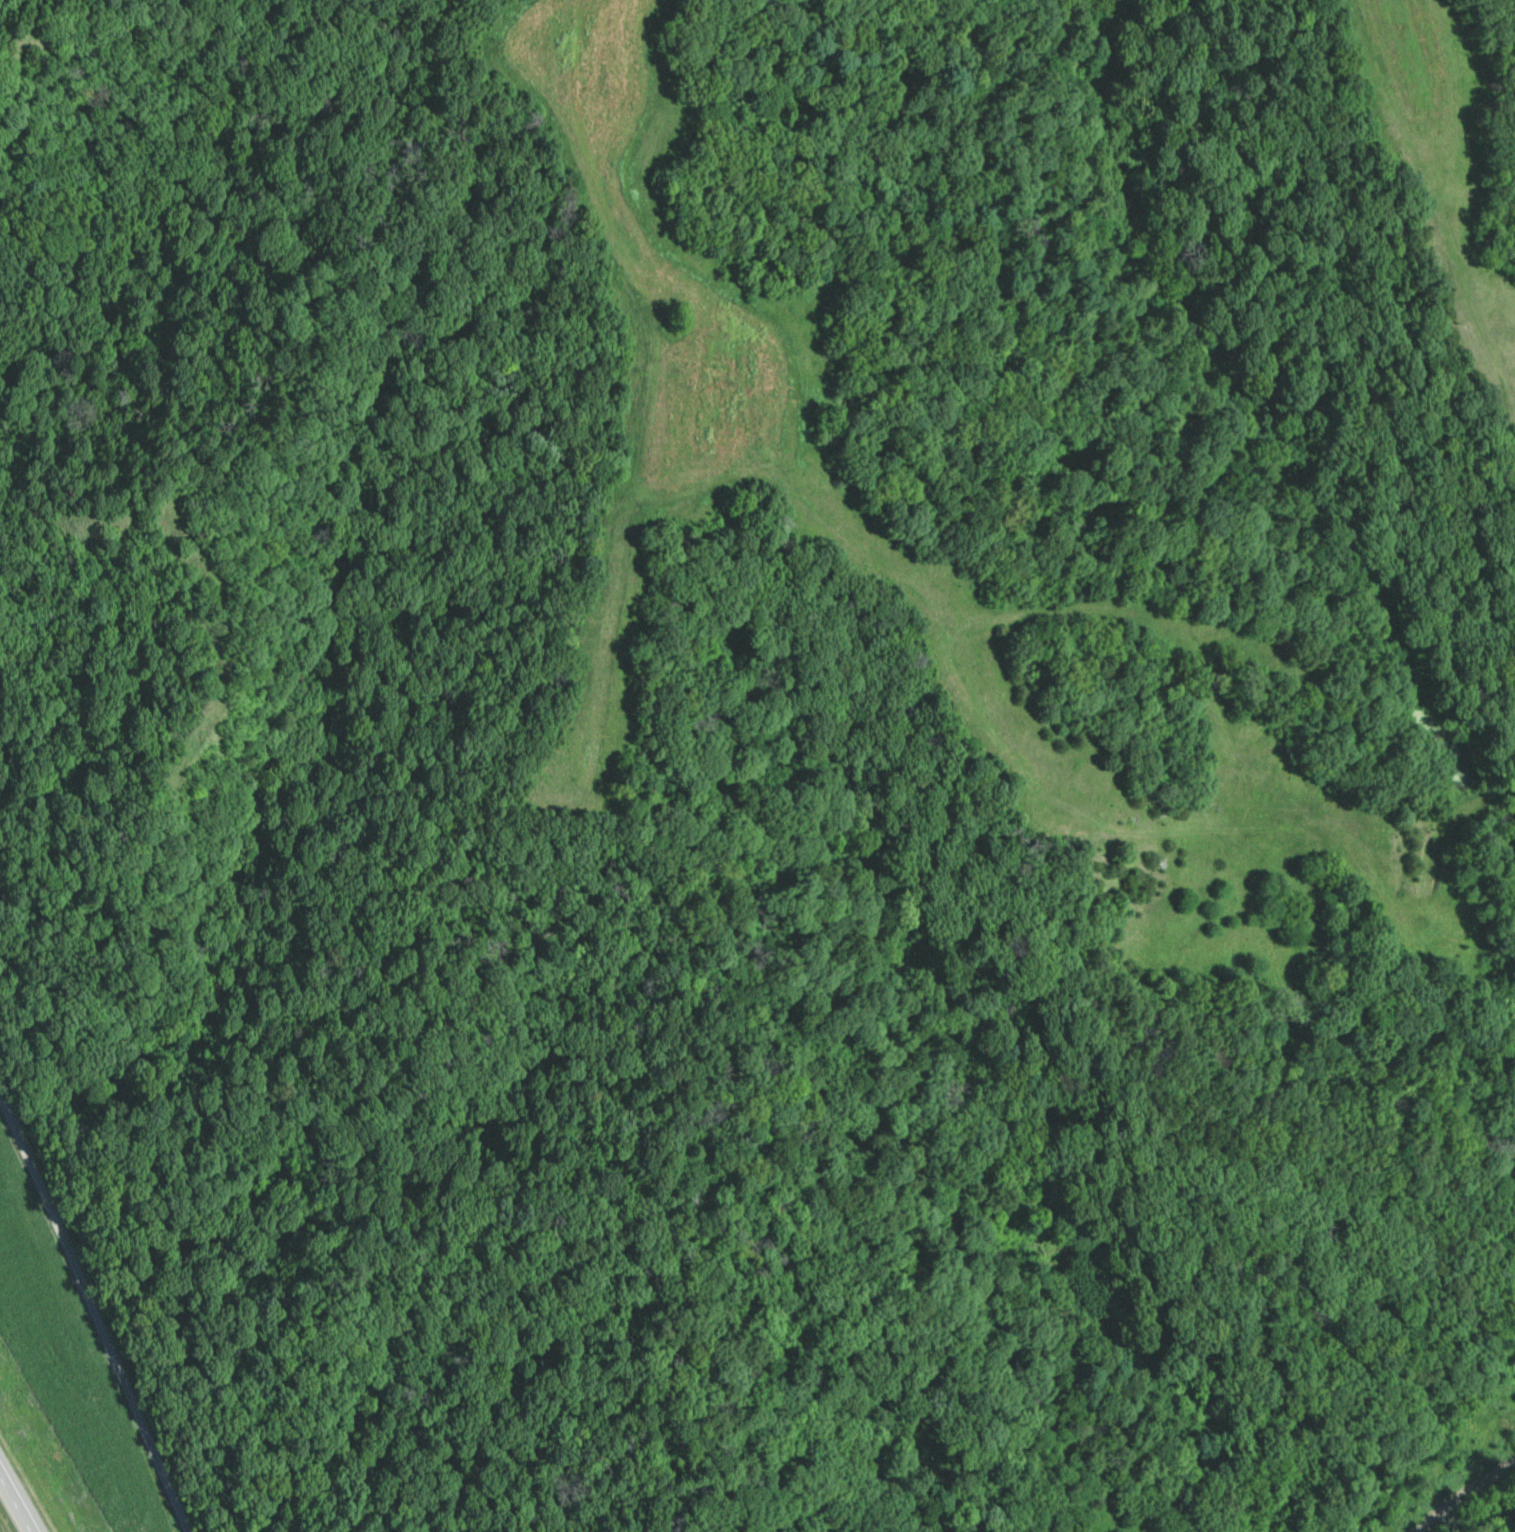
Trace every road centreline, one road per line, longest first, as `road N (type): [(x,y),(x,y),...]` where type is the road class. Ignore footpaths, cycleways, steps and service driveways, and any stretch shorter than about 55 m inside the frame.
road 1 (residential): [(195,1531),(0,1086)]
road 2 (residential): [(1410,1531),(1514,1457)]

